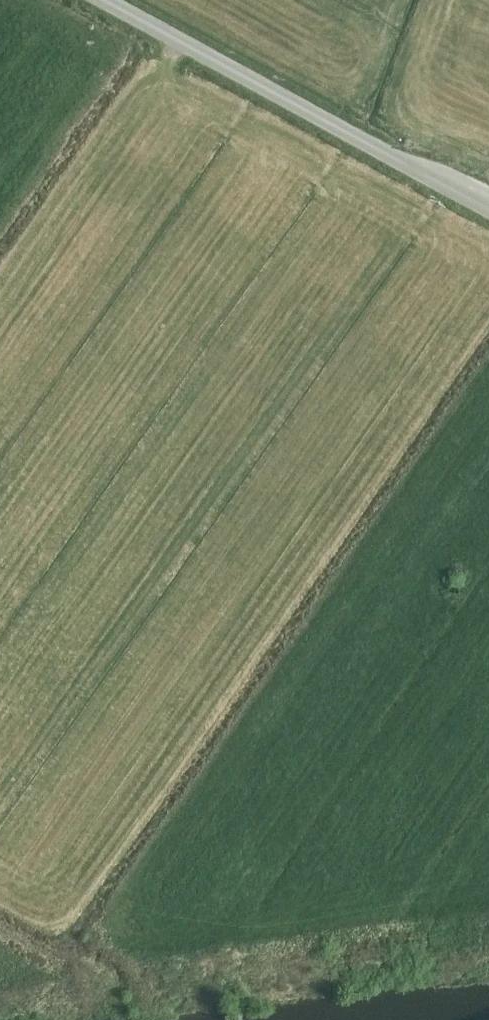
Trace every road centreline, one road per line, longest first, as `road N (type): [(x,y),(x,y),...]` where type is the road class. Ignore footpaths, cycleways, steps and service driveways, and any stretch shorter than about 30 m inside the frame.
road 1 (unclassified): [(99,0),(488,212)]

